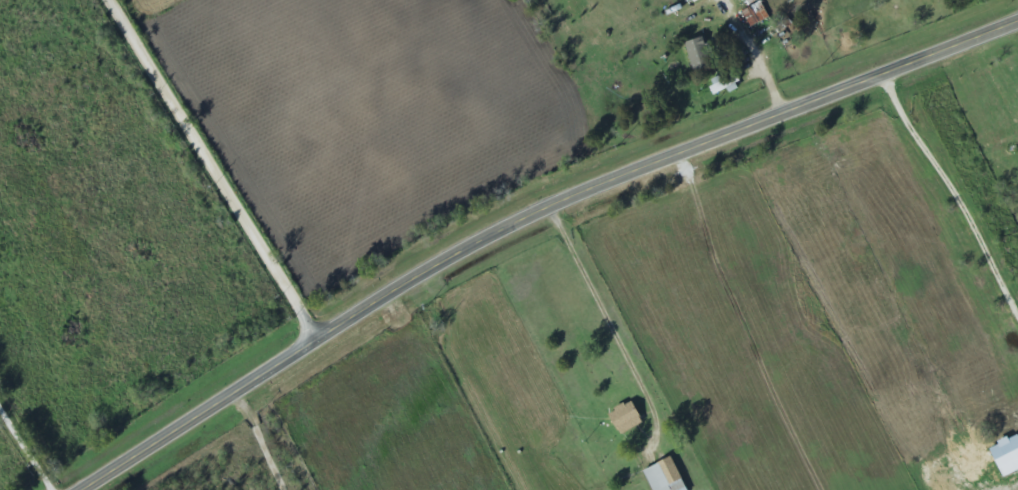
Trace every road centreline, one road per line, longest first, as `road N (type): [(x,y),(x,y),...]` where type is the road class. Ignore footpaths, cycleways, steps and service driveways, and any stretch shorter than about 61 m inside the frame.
road 1 (secondary): [(79,489),(531,221),(1017,29)]
road 2 (residential): [(322,342),(107,0)]

